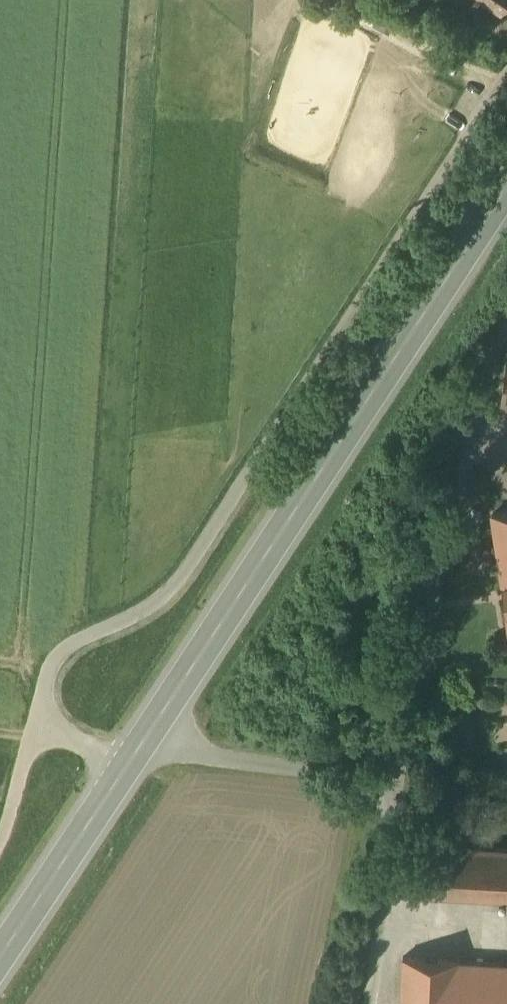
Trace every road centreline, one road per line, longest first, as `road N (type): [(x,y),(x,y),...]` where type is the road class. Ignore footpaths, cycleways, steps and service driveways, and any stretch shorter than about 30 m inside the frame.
road 1 (unclassified): [(39,724),(64,654),(160,599),(209,542),(506,81)]
road 2 (secondary): [(506,191),(140,751)]
road 3 (unclassified): [(140,751),(342,779),(383,801),(399,831),(371,1003)]
road 4 (secondary): [(140,751),(0,961)]
road 5 (unclassified): [(0,853),(39,724)]

